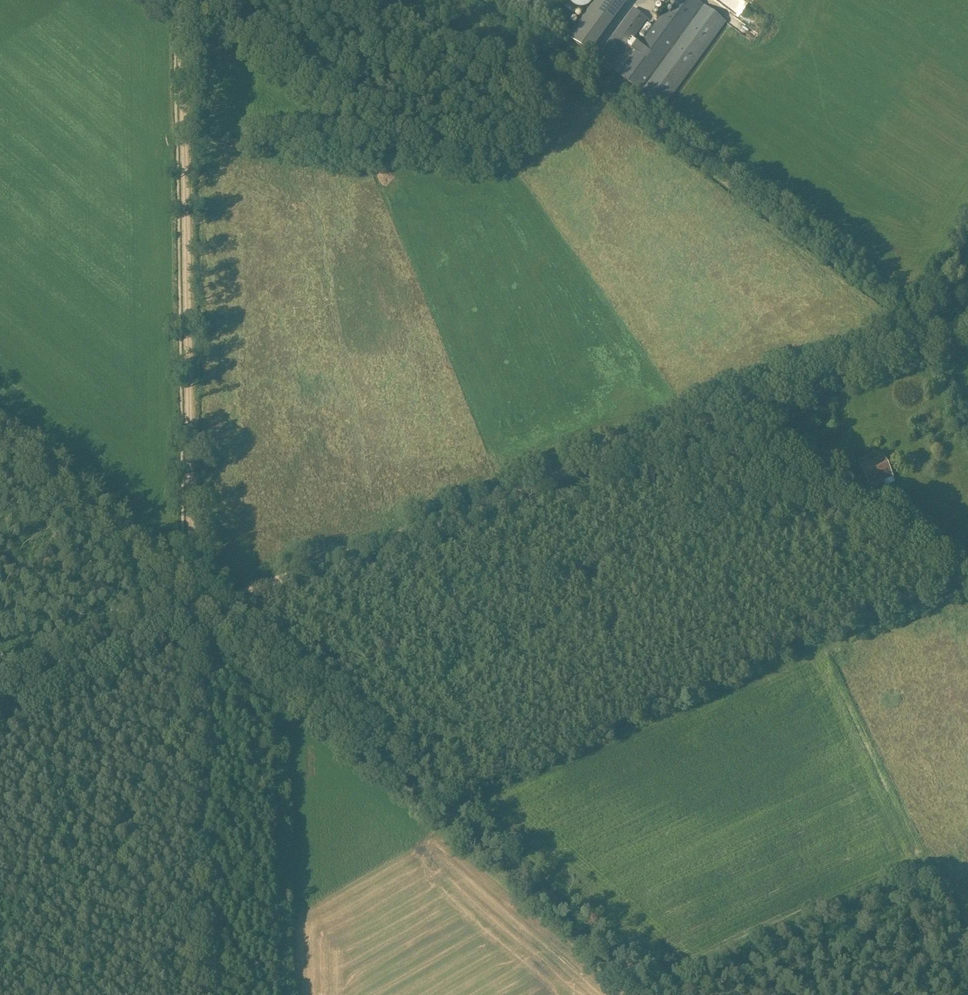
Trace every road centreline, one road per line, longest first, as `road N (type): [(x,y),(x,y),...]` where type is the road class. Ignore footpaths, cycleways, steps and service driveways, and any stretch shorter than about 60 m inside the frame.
road 1 (track): [(236,595),(967,321)]
road 2 (track): [(197,608),(183,0)]
road 3 (unclassified): [(0,708),(184,615)]

